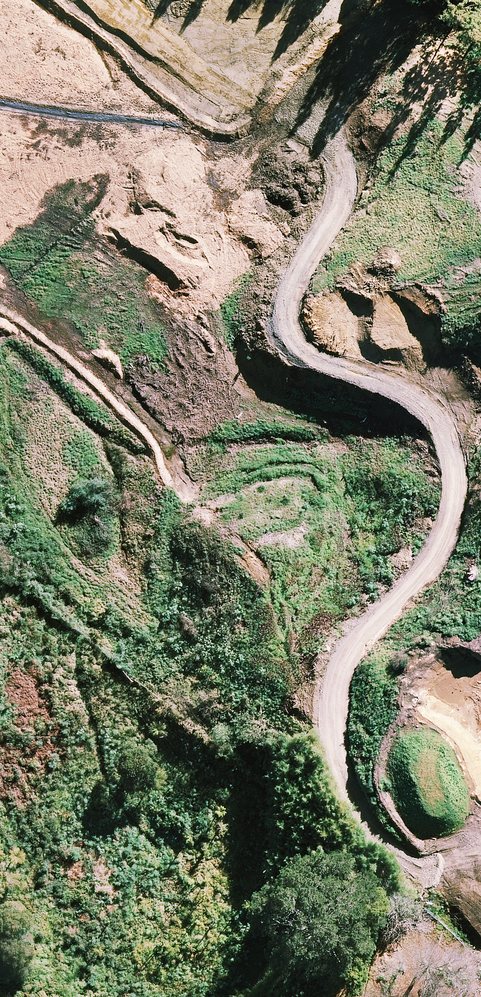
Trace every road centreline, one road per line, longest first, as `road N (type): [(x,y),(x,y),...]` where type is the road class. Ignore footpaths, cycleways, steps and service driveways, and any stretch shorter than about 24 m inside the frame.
road 1 (motorway): [(0,322),(480,591)]
road 2 (motorway): [(480,656),(0,400)]

